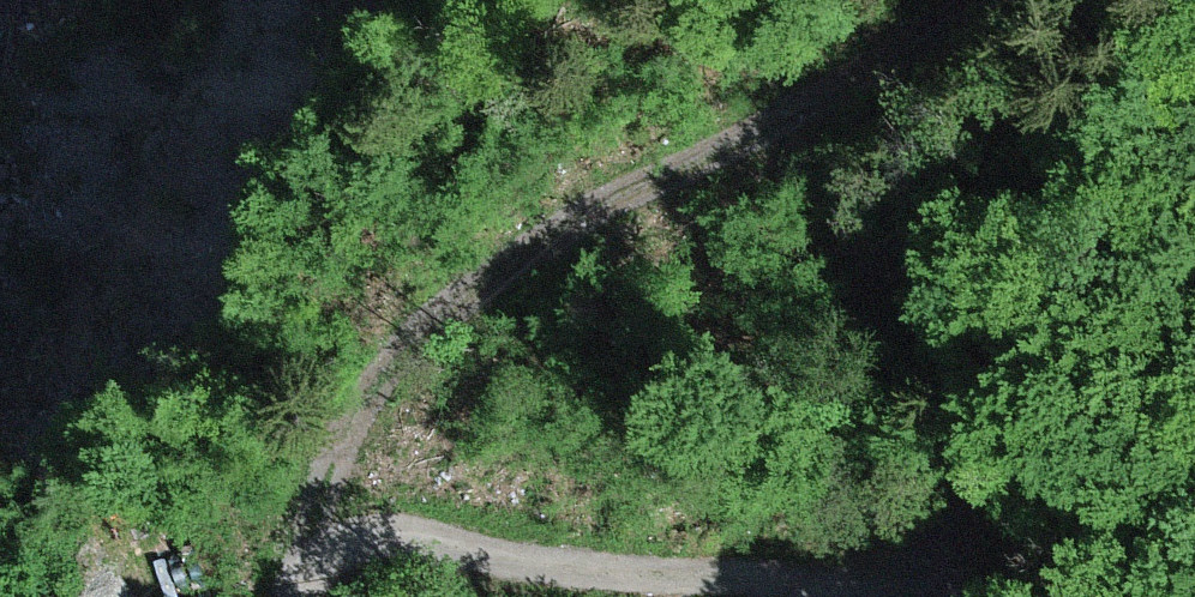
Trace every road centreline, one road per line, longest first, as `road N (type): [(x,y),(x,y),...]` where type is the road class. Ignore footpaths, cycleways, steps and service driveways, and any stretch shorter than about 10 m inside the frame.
road 1 (track): [(322,533),(336,418),(470,290),(654,173),(988,0)]
road 2 (track): [(298,596),(322,533),(835,596)]

